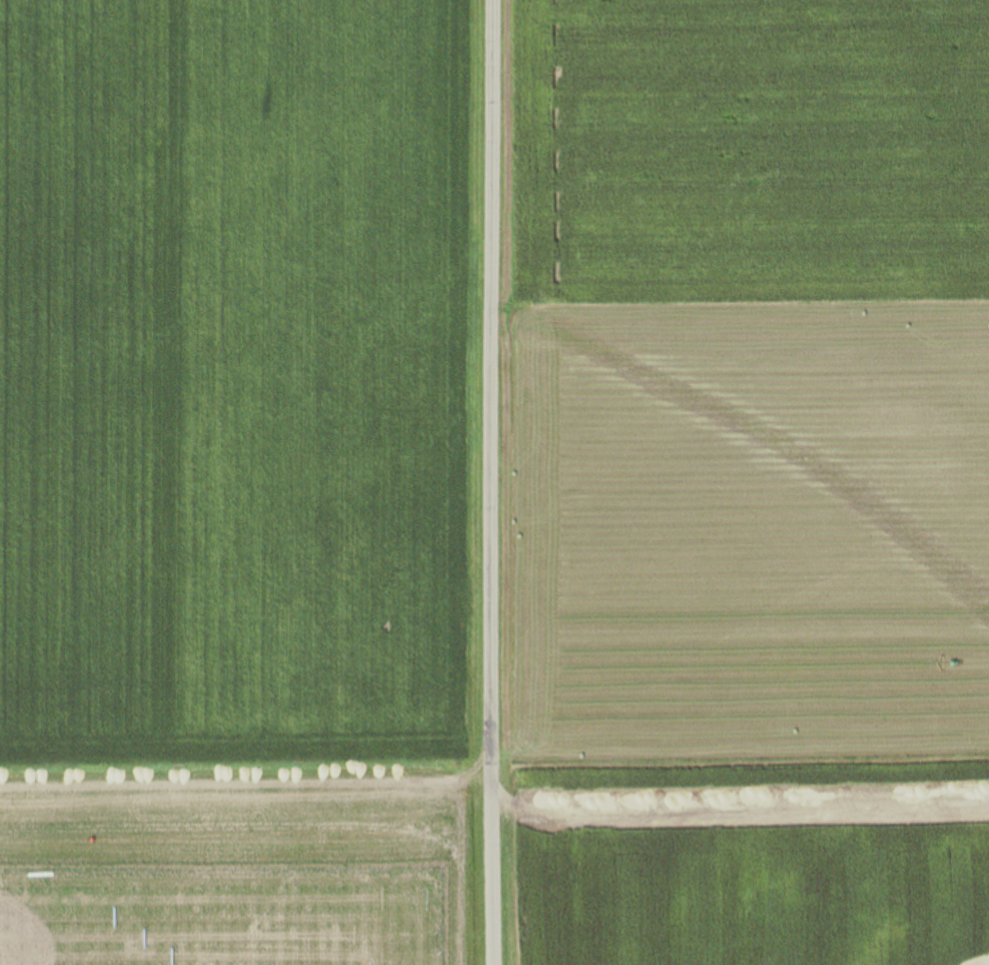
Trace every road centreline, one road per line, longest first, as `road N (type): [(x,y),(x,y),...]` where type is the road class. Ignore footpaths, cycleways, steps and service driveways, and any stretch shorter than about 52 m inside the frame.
road 1 (residential): [(509,964),(505,0)]

